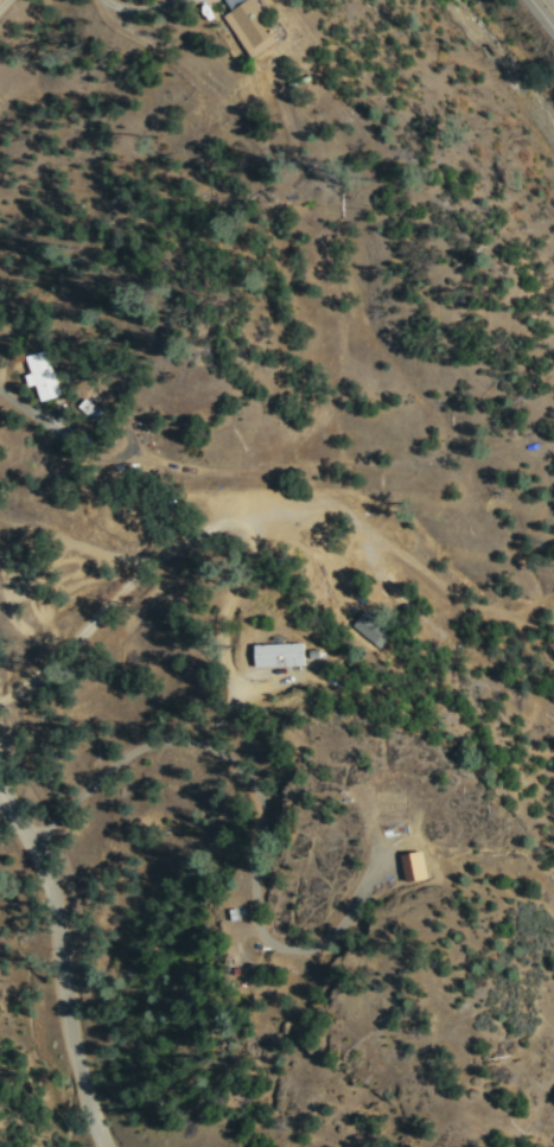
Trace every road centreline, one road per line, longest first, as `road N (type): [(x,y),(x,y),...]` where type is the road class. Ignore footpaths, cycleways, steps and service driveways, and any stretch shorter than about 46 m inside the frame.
road 1 (residential): [(113,1146),(85,1053),(59,894),(0,784)]
road 2 (residential): [(246,517),(195,554),(159,562),(0,521)]

